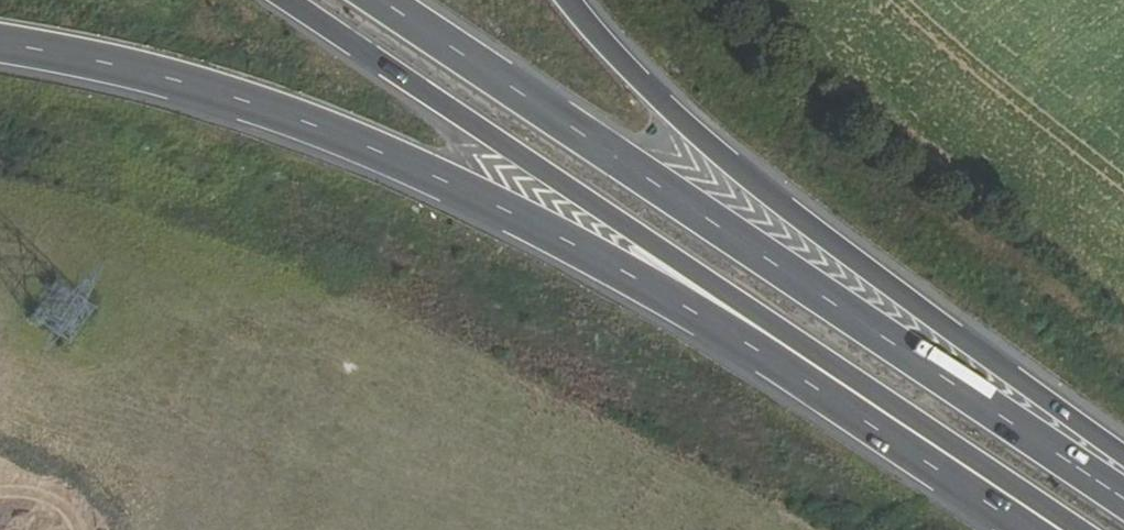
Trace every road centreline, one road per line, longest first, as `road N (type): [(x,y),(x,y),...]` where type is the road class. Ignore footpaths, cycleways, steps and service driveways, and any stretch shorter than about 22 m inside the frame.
road 1 (motorway): [(0,40),(222,91),(405,156),(641,278),(1026,529)]
road 2 (motorway): [(281,0),(636,228),(1079,529)]
road 3 (motorway): [(1123,495),(397,0)]
road 4 (motorway): [(1123,453),(892,288),(622,79),(557,0)]

